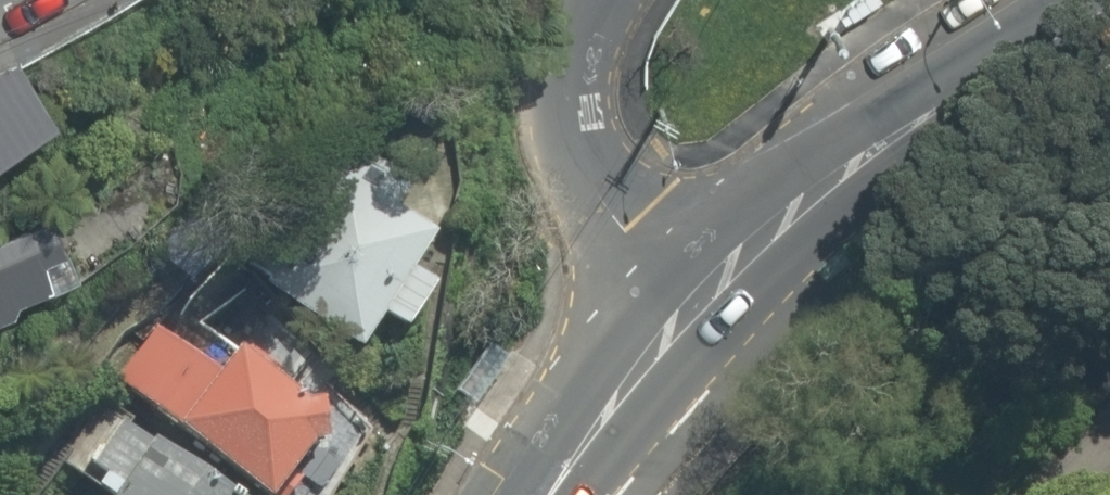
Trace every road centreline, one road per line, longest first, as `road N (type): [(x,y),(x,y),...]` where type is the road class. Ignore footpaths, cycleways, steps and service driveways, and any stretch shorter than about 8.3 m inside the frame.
road 1 (secondary): [(1109,5),(904,131),(711,299)]
road 2 (residential): [(598,0),(571,95),(591,164),(628,221),(711,299)]
road 3 (secondary): [(711,299),(543,494)]

